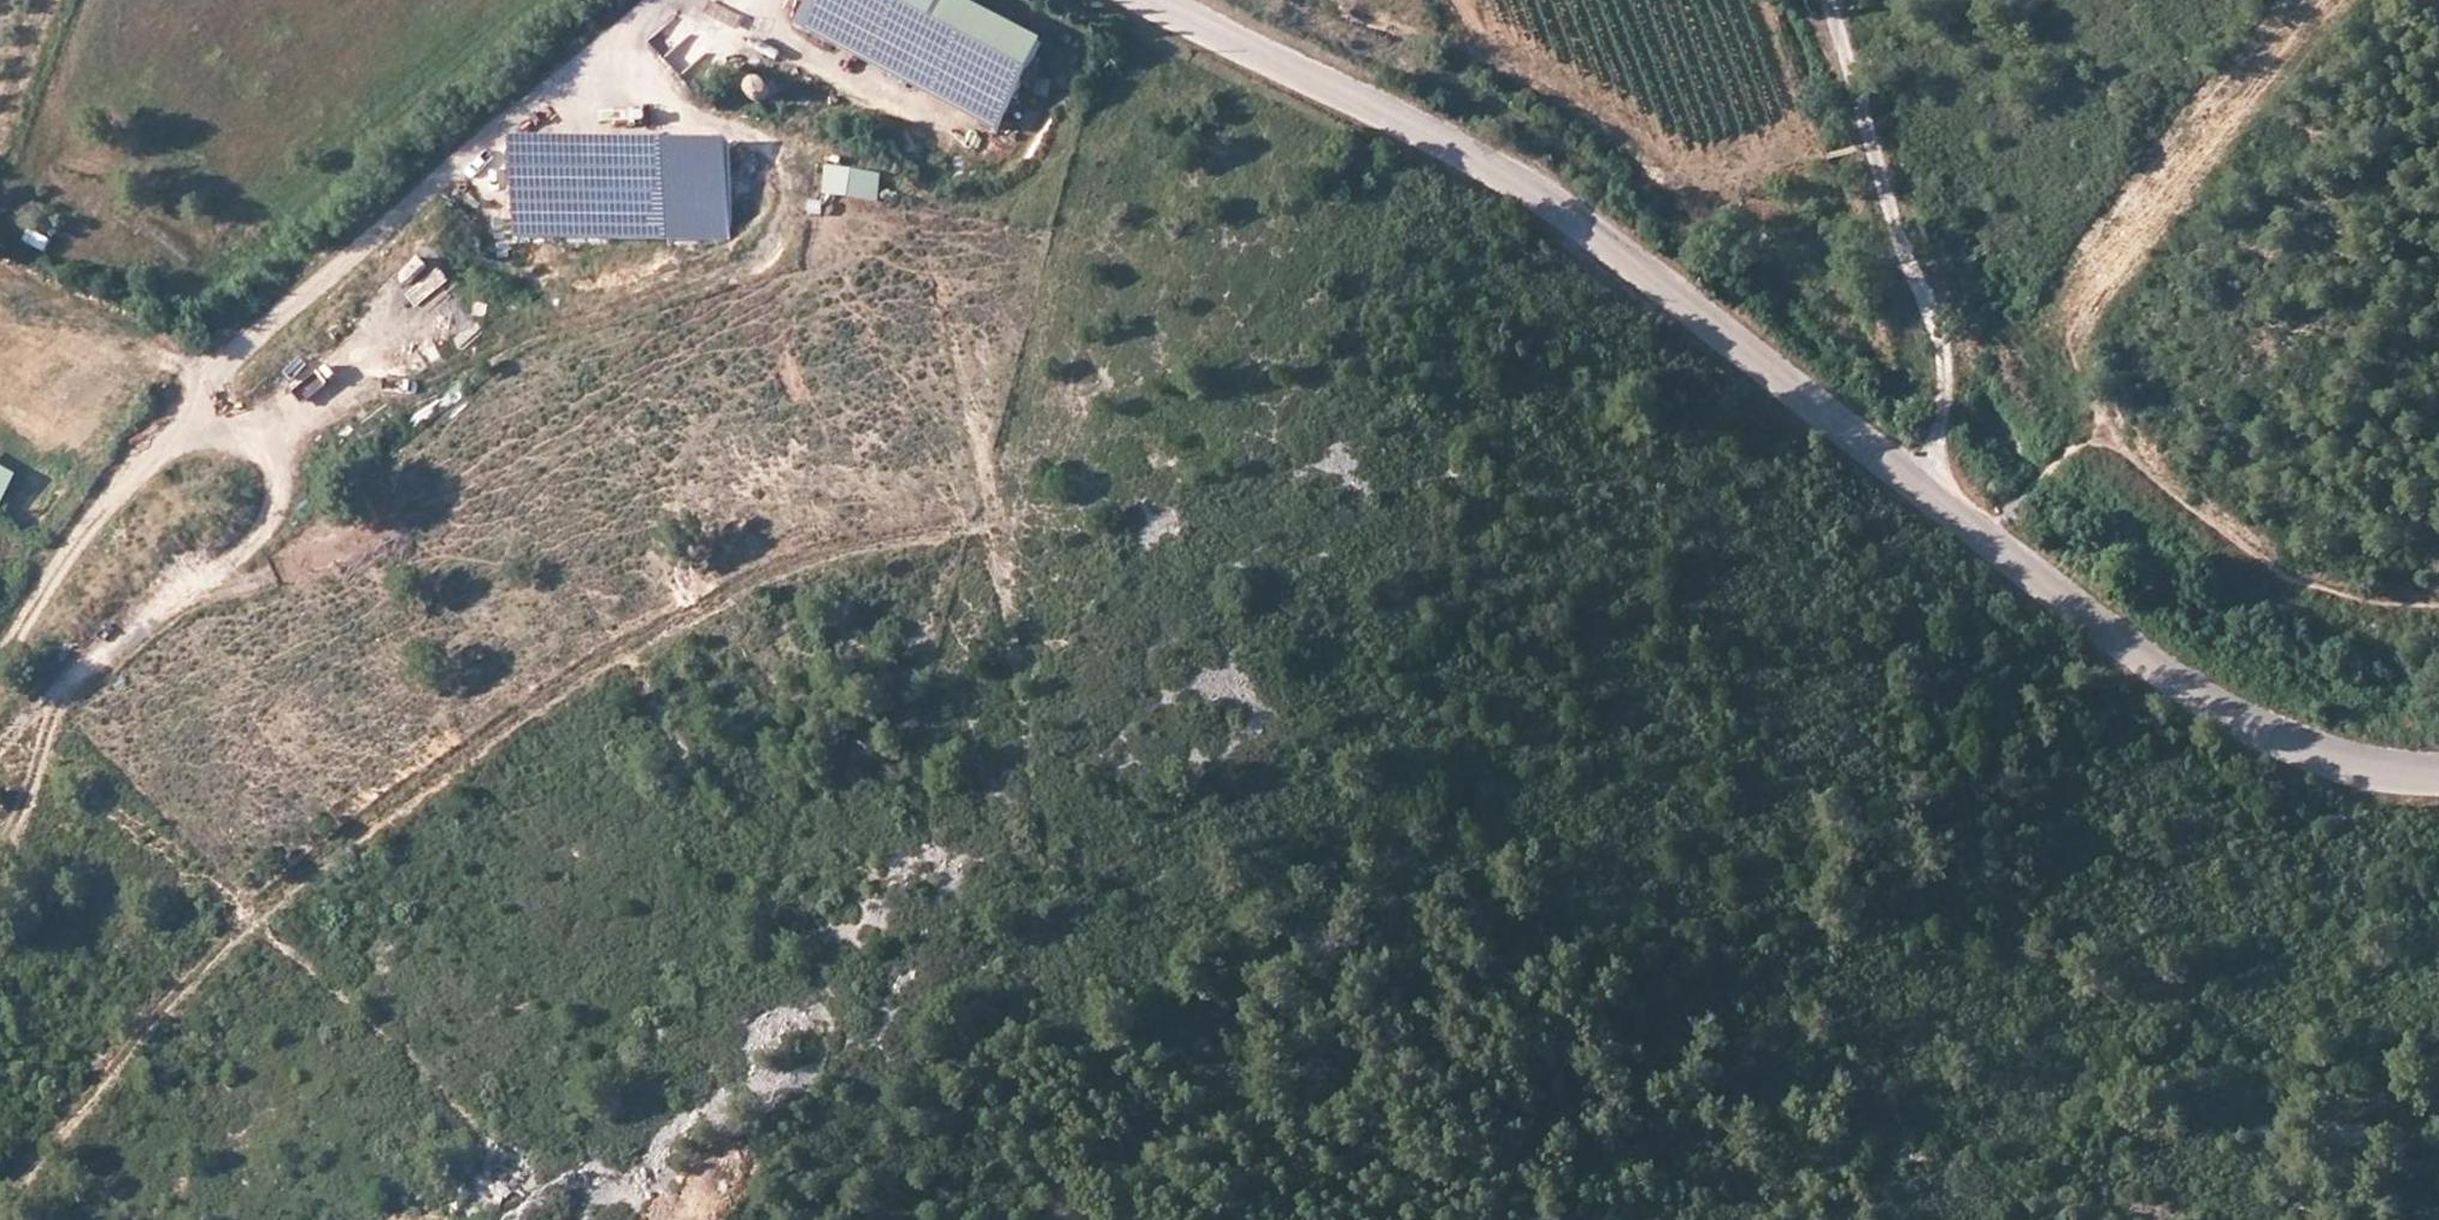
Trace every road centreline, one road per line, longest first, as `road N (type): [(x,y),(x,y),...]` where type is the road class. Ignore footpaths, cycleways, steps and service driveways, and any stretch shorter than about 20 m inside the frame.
road 1 (unclassified): [(1143,0),(1566,215),(1984,541),(2278,742),(2438,774)]
road 2 (track): [(660,0),(331,286),(36,599),(0,654)]
road 3 (track): [(2325,0),(2085,289),(2077,325),(2083,376),(2120,440),(2272,560),(2335,588),(2438,600)]

